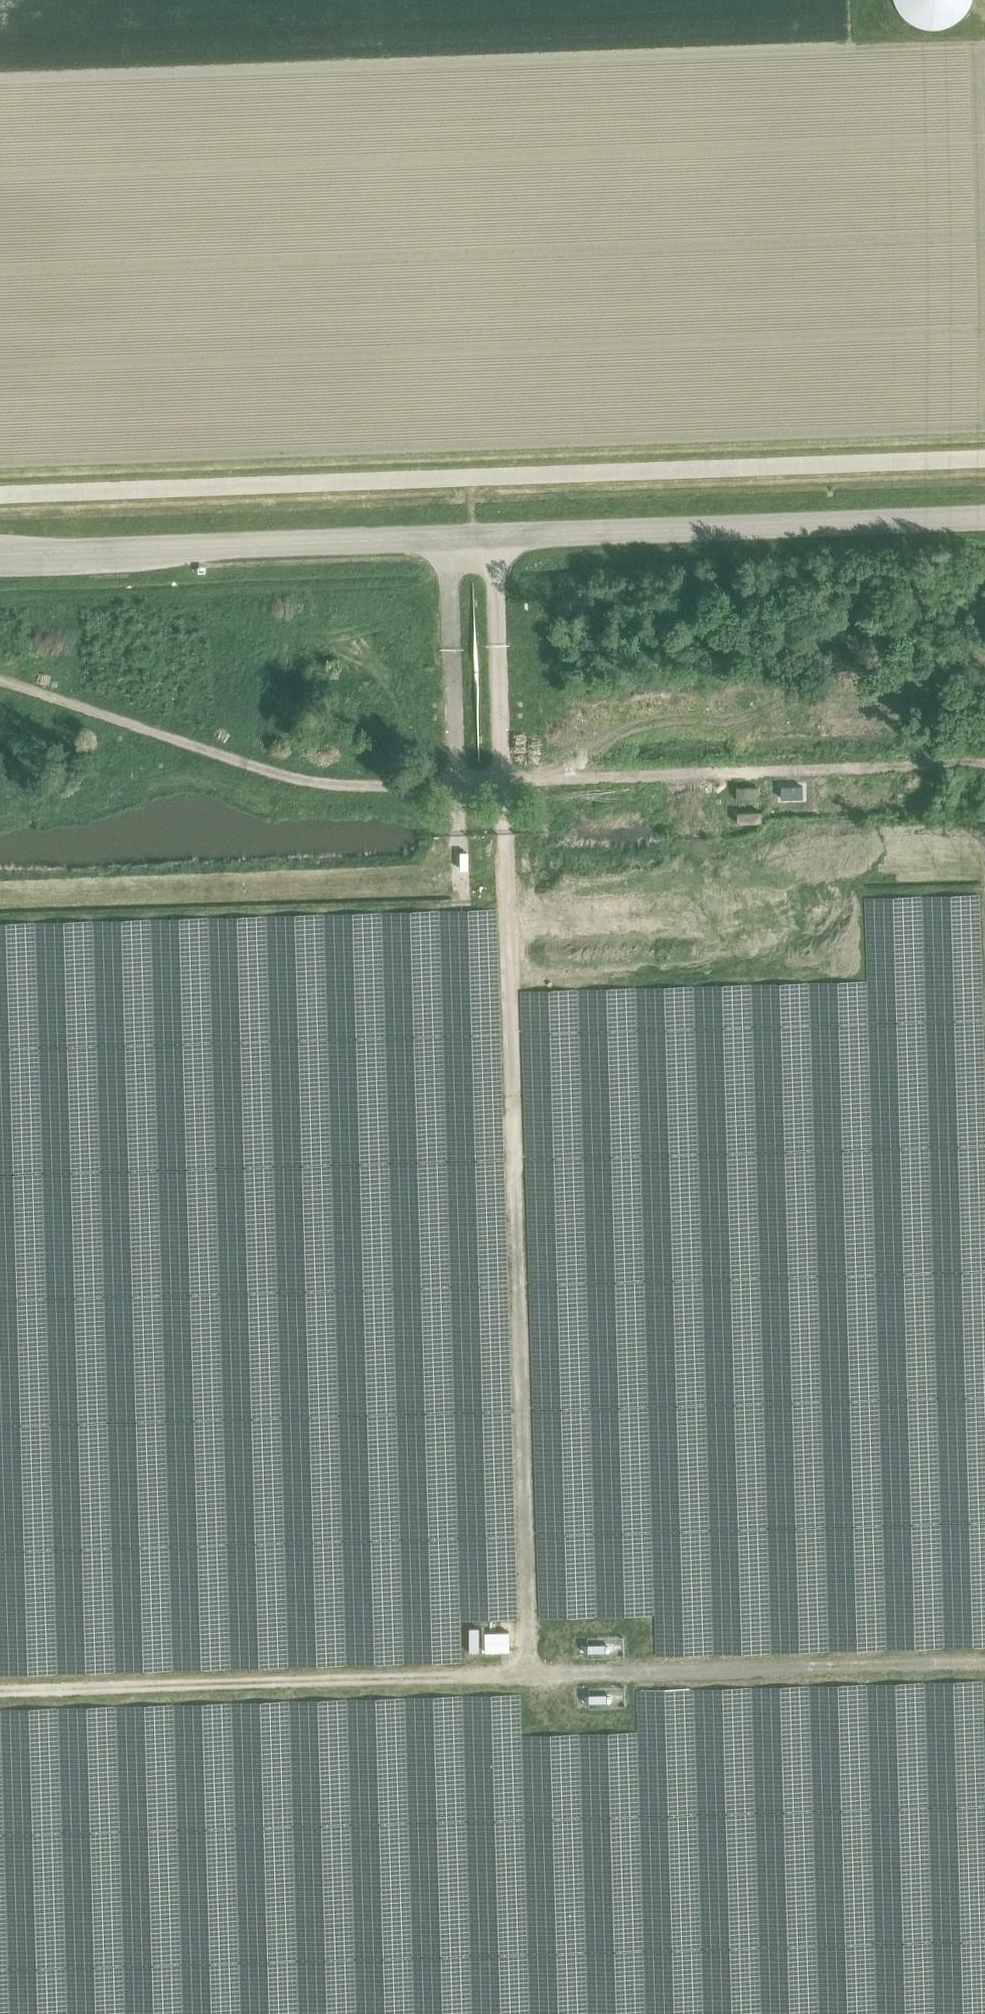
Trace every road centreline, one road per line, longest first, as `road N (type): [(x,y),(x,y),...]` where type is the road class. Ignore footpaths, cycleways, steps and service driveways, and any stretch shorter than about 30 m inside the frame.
road 1 (tertiary): [(0,553),(984,518)]

